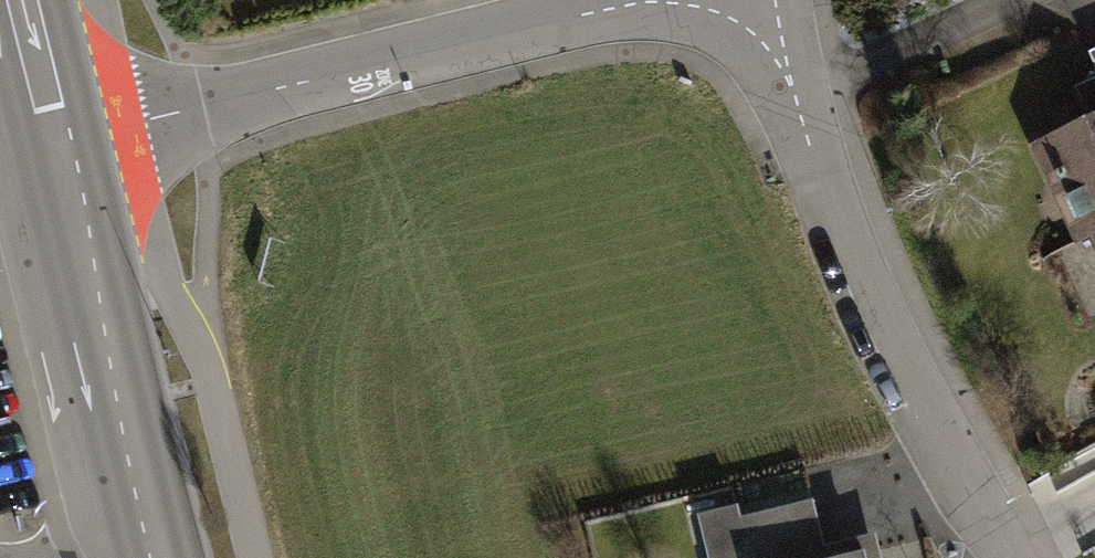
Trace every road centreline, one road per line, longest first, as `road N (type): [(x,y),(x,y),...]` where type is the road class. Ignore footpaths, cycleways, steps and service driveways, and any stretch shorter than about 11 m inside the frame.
road 1 (residential): [(646,0),(60,143)]
road 2 (residential): [(796,97),(1008,557)]
road 3 (primary): [(60,143),(164,557)]
road 4 (residential): [(796,97),(1023,0)]
road 5 (primary): [(24,0),(60,143)]

